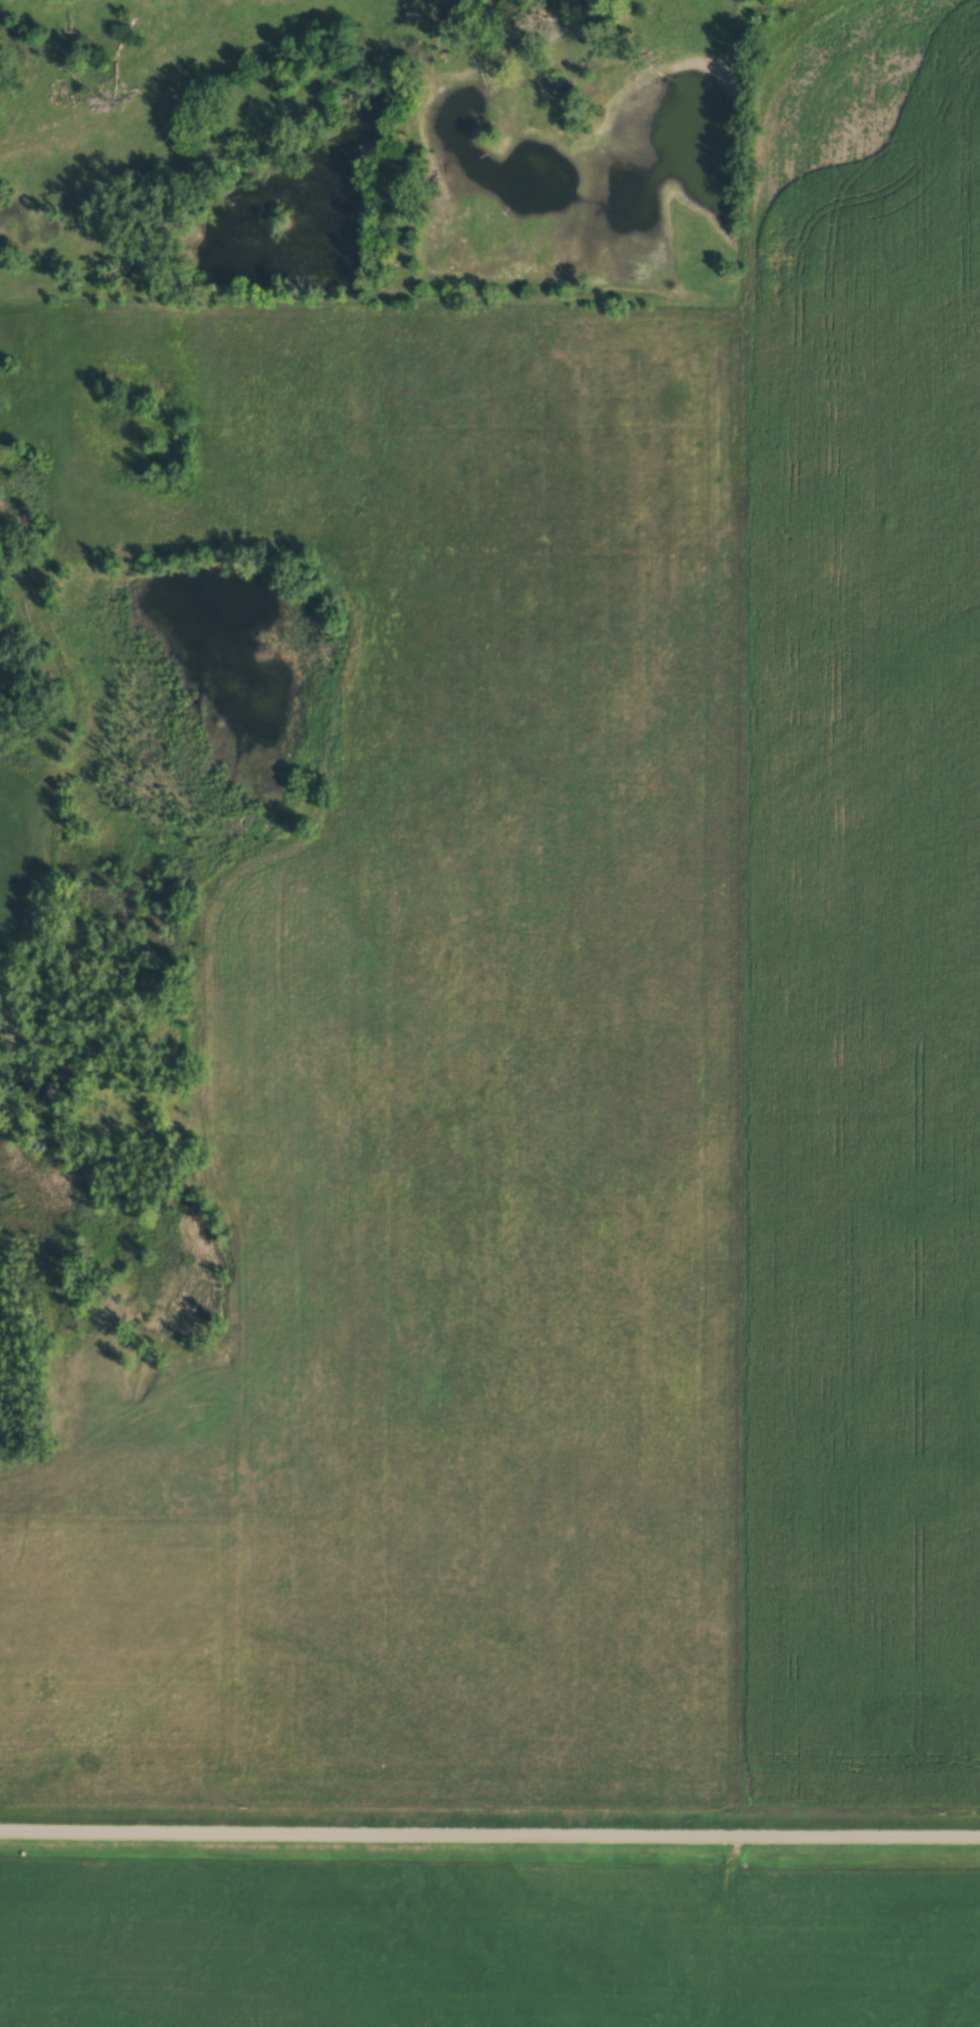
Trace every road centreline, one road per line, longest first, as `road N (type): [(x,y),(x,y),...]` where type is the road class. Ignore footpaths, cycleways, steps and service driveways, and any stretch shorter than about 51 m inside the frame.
road 1 (residential): [(979,1833),(0,1827)]

